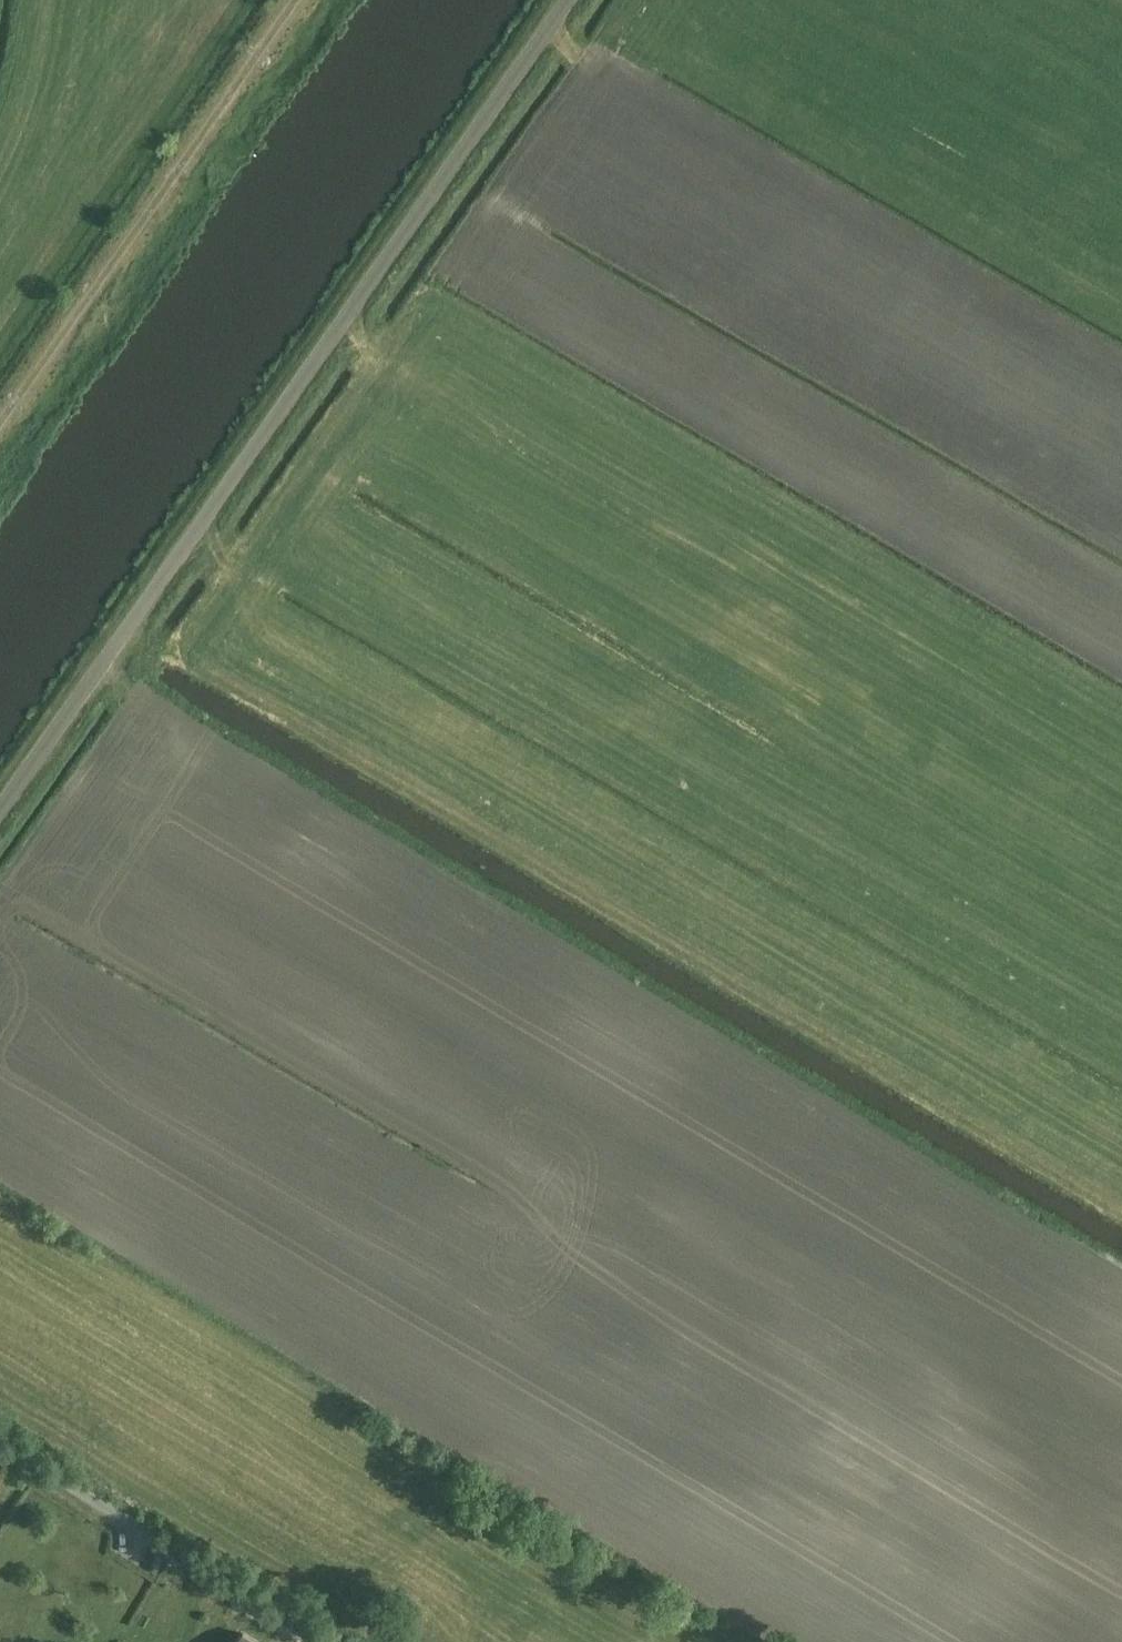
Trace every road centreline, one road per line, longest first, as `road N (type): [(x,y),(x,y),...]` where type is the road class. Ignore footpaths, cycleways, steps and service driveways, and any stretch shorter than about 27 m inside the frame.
road 1 (residential): [(0,811),(574,0)]
road 2 (track): [(301,0),(0,440)]

